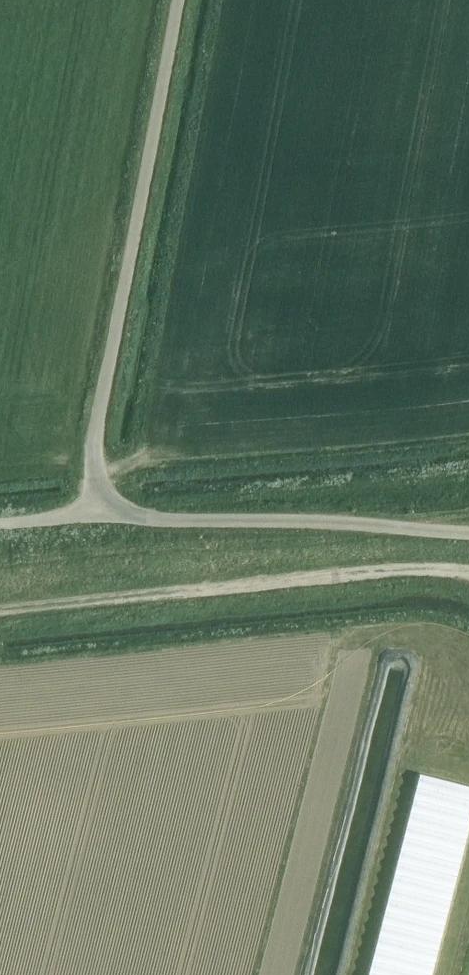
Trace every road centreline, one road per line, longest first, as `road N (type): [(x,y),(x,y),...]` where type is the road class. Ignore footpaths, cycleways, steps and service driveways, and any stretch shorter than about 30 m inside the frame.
road 1 (unclassified): [(96,511),(96,427),(180,0)]
road 2 (track): [(0,615),(468,574)]
road 3 (unclassified): [(468,532),(96,511)]

